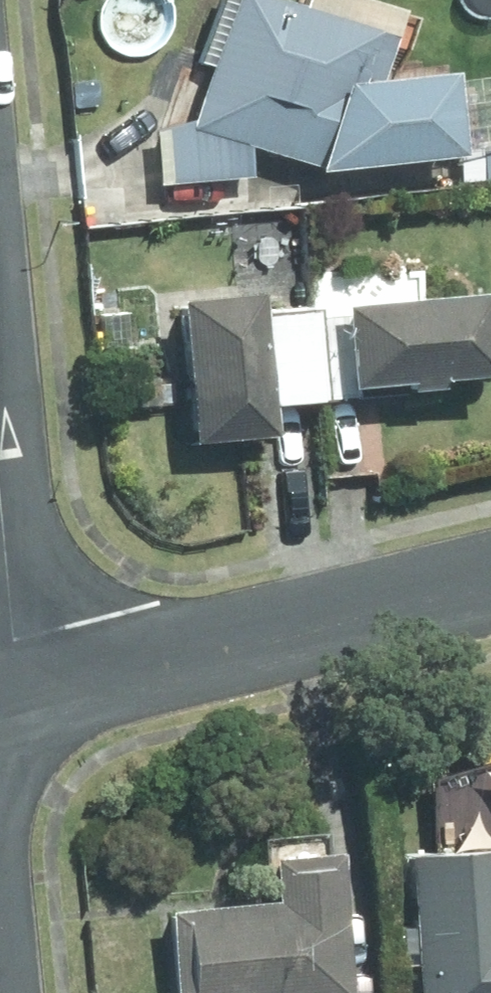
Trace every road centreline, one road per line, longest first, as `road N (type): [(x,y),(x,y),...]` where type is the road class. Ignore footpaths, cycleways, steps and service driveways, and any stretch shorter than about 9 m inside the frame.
road 1 (residential): [(0,708),(490,585)]

